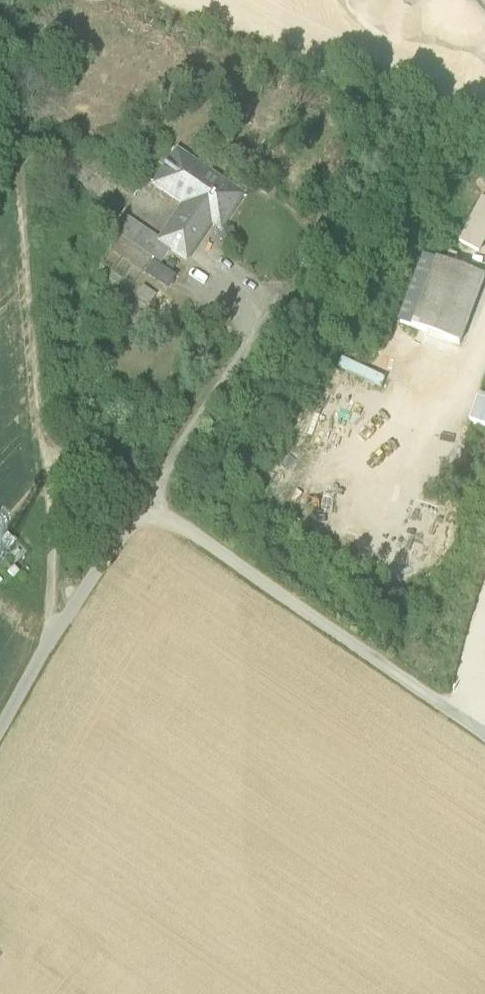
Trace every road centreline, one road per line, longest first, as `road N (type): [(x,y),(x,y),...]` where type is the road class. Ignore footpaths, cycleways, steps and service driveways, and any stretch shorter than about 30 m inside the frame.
road 1 (residential): [(0,729),(339,212)]
road 2 (track): [(142,504),(60,450),(45,450),(51,642)]
road 3 (track): [(45,450),(23,215)]

